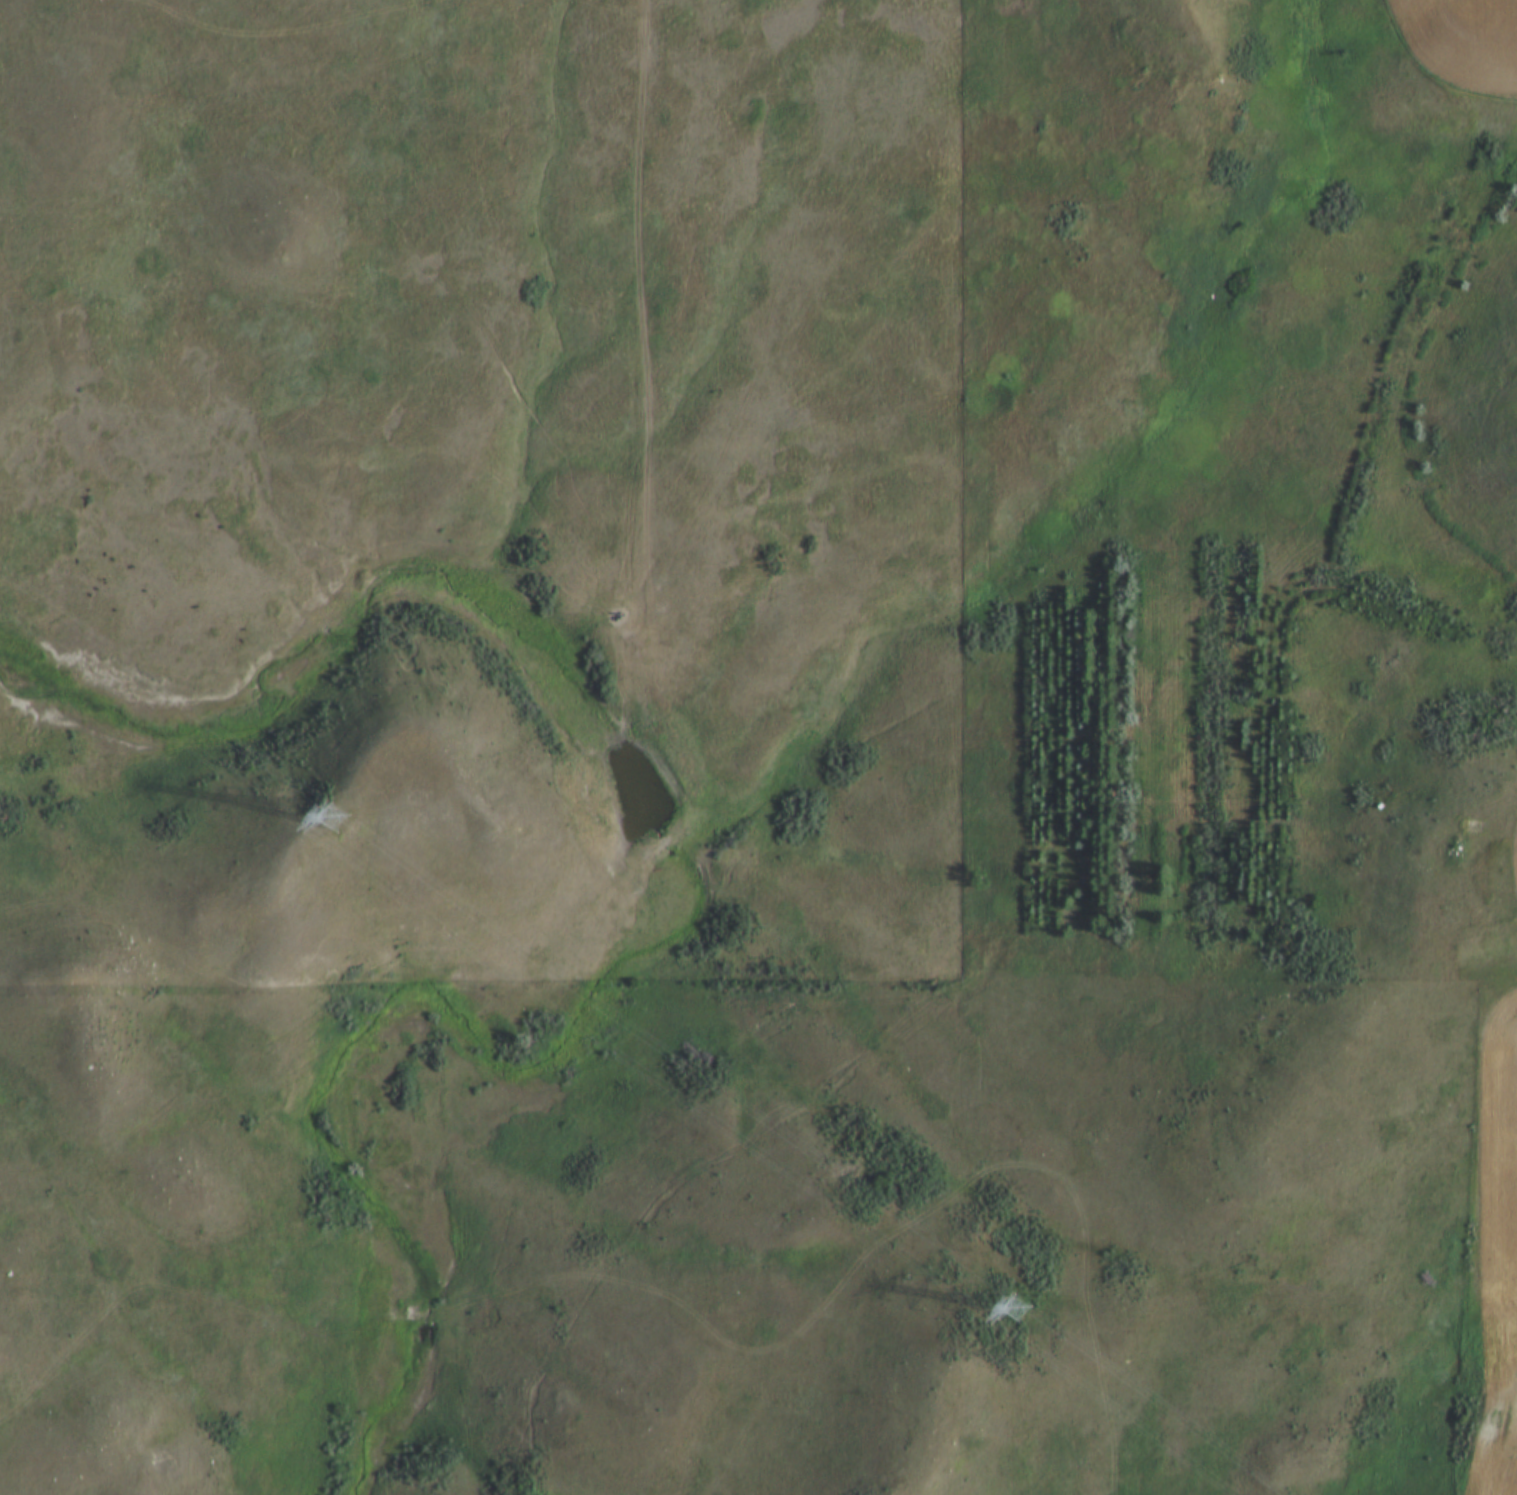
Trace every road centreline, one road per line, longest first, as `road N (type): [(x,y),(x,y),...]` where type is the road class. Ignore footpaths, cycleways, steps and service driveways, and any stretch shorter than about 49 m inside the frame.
road 1 (track): [(647,0),(638,202),(653,548)]

